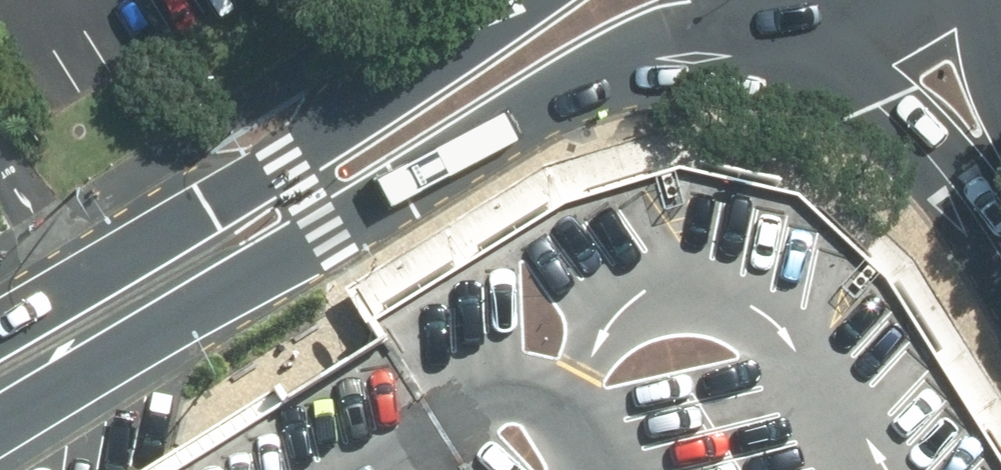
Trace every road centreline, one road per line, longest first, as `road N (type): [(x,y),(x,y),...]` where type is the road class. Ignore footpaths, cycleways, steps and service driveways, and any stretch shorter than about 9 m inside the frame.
road 1 (secondary): [(765,27),(609,70),(0,426)]
road 2 (secondary): [(0,329),(283,166),(521,0)]
road 3 (primary): [(1000,194),(810,43)]
road 4 (primary): [(938,0),(903,27),(858,43),(810,43)]

